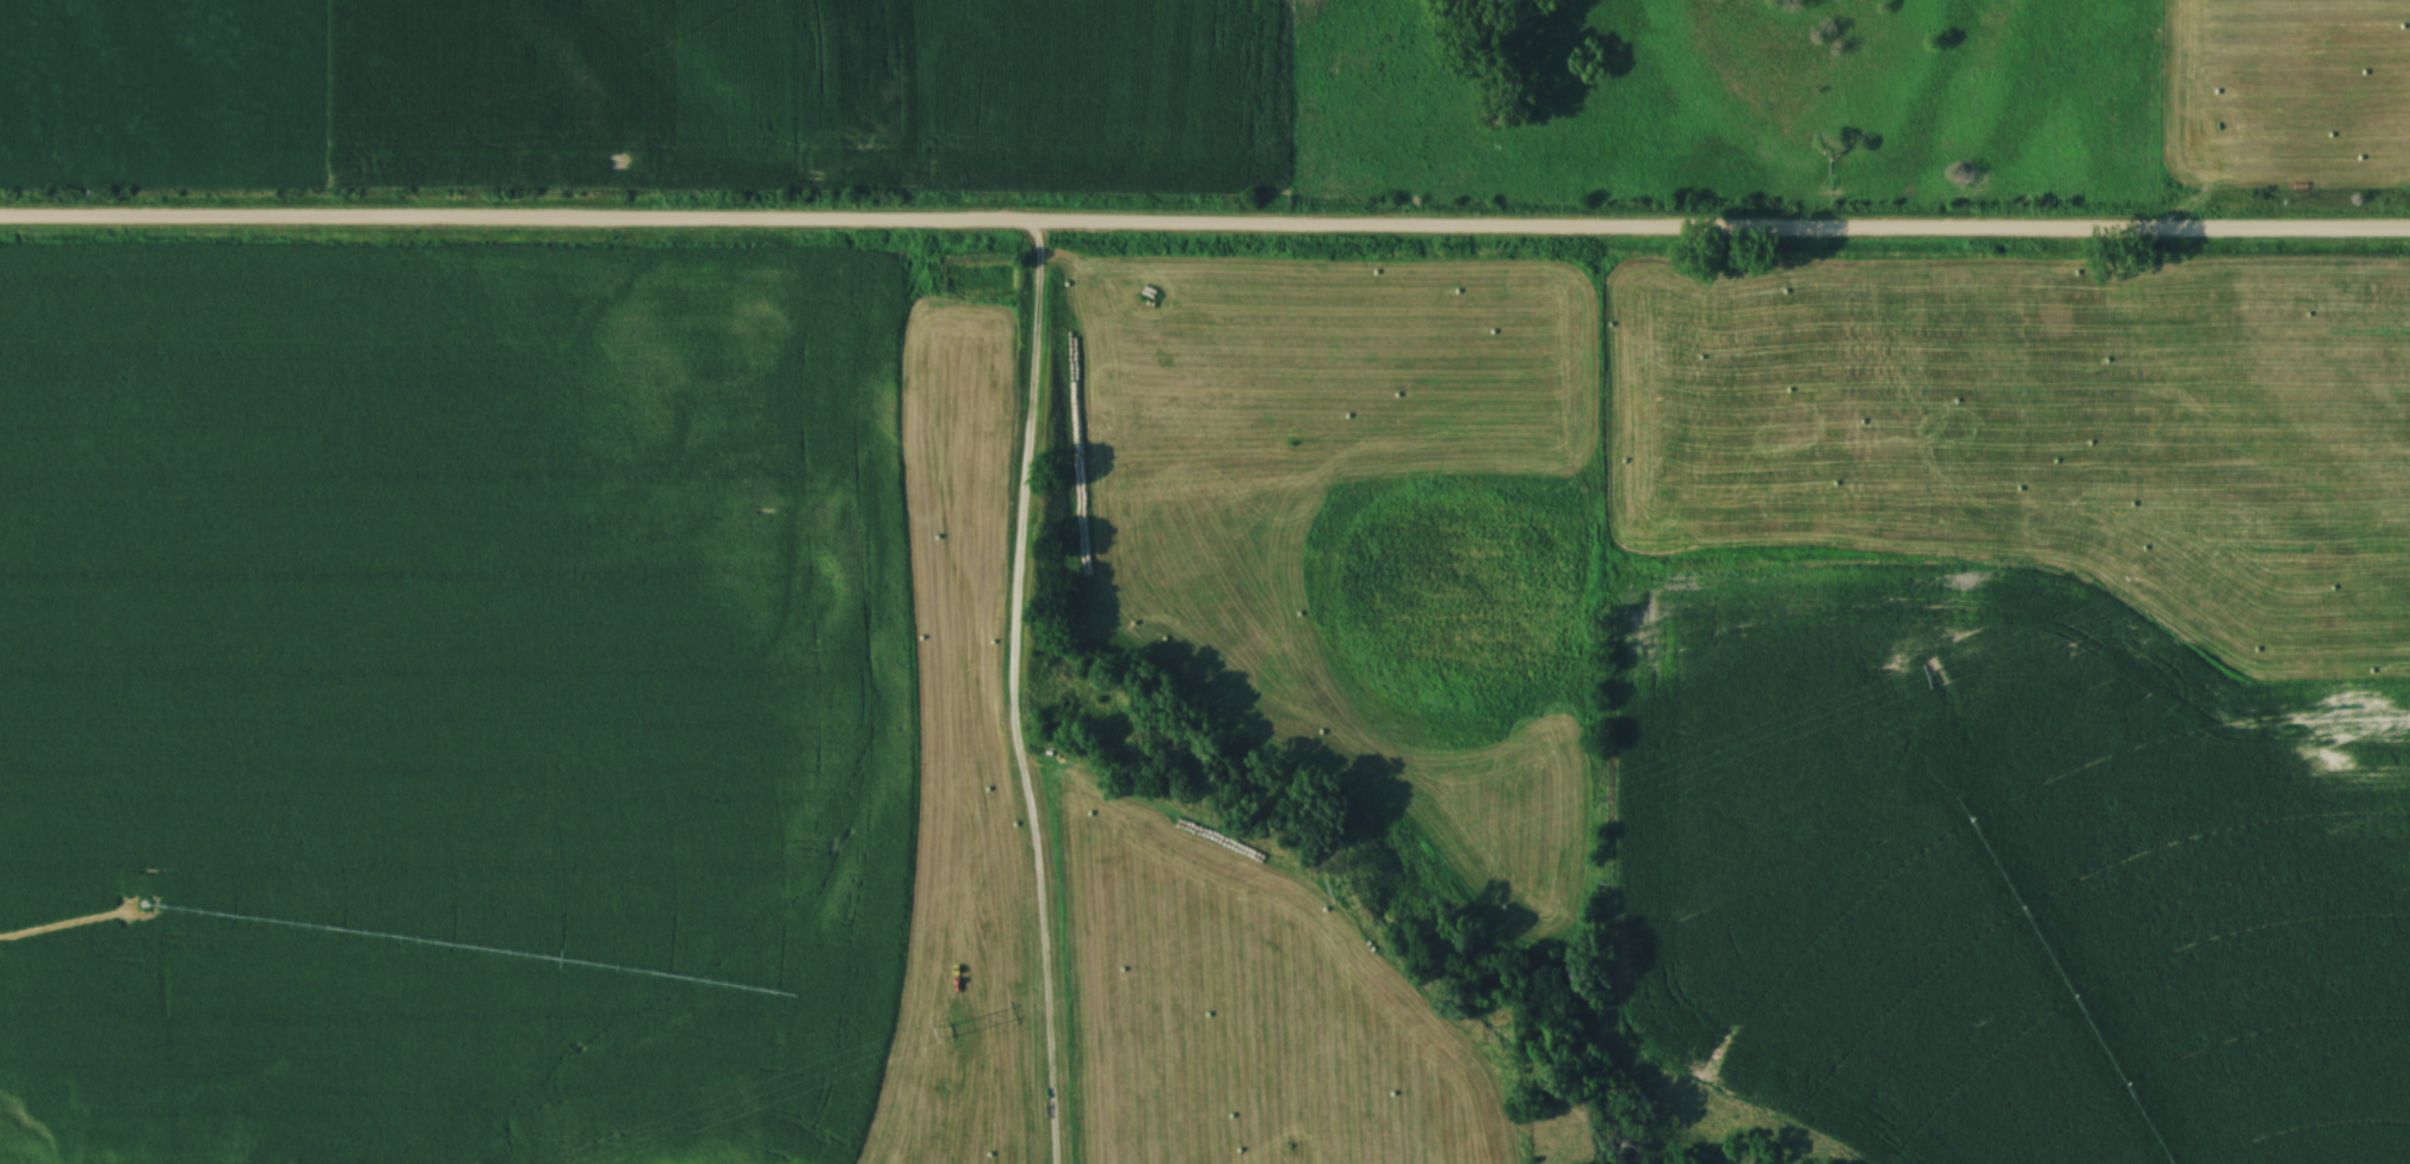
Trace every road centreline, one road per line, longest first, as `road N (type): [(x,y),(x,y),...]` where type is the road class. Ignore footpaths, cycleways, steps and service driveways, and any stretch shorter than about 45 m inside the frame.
road 1 (residential): [(0,225),(2409,240)]

